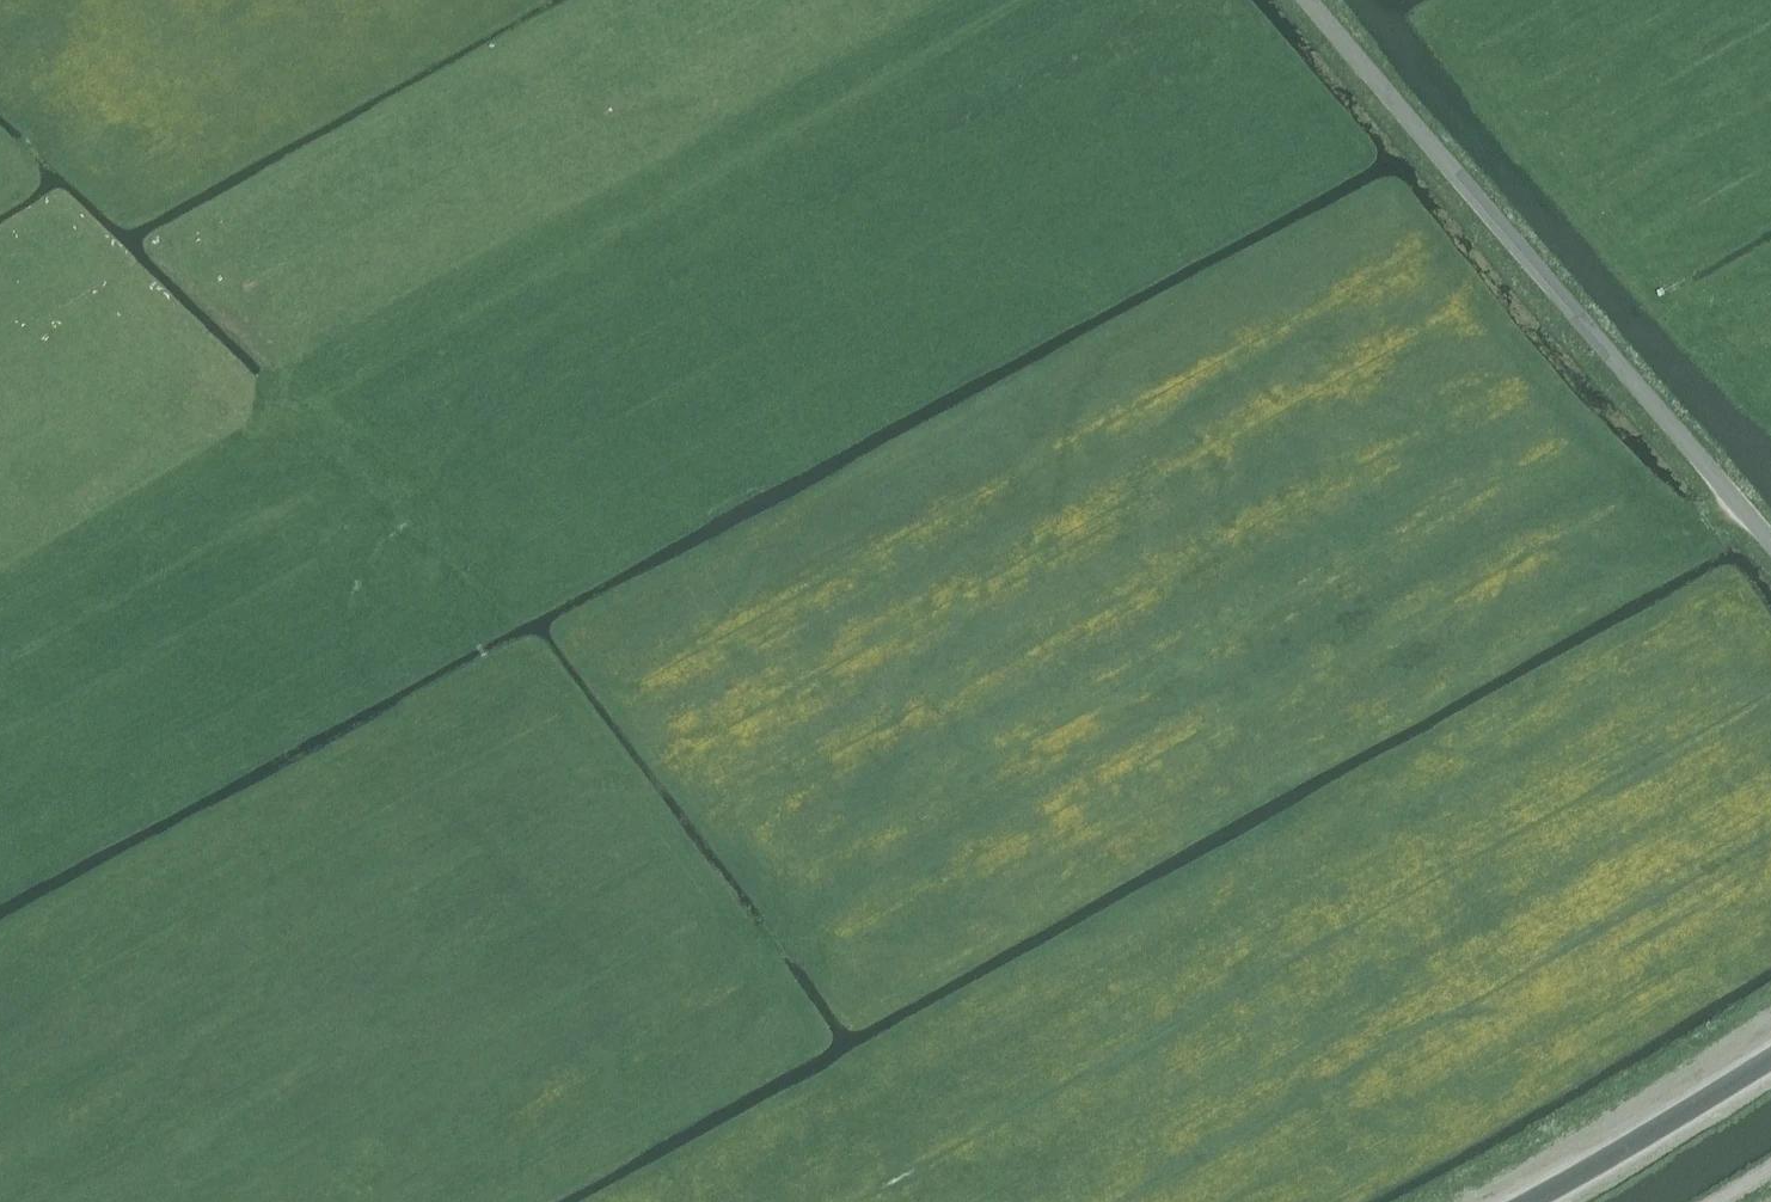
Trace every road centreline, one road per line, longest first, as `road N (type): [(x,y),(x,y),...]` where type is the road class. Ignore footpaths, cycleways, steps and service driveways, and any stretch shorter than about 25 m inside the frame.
road 1 (unclassified): [(1770,539),(1310,0)]
road 2 (unclassified): [(1545,1201),(1770,1067)]

